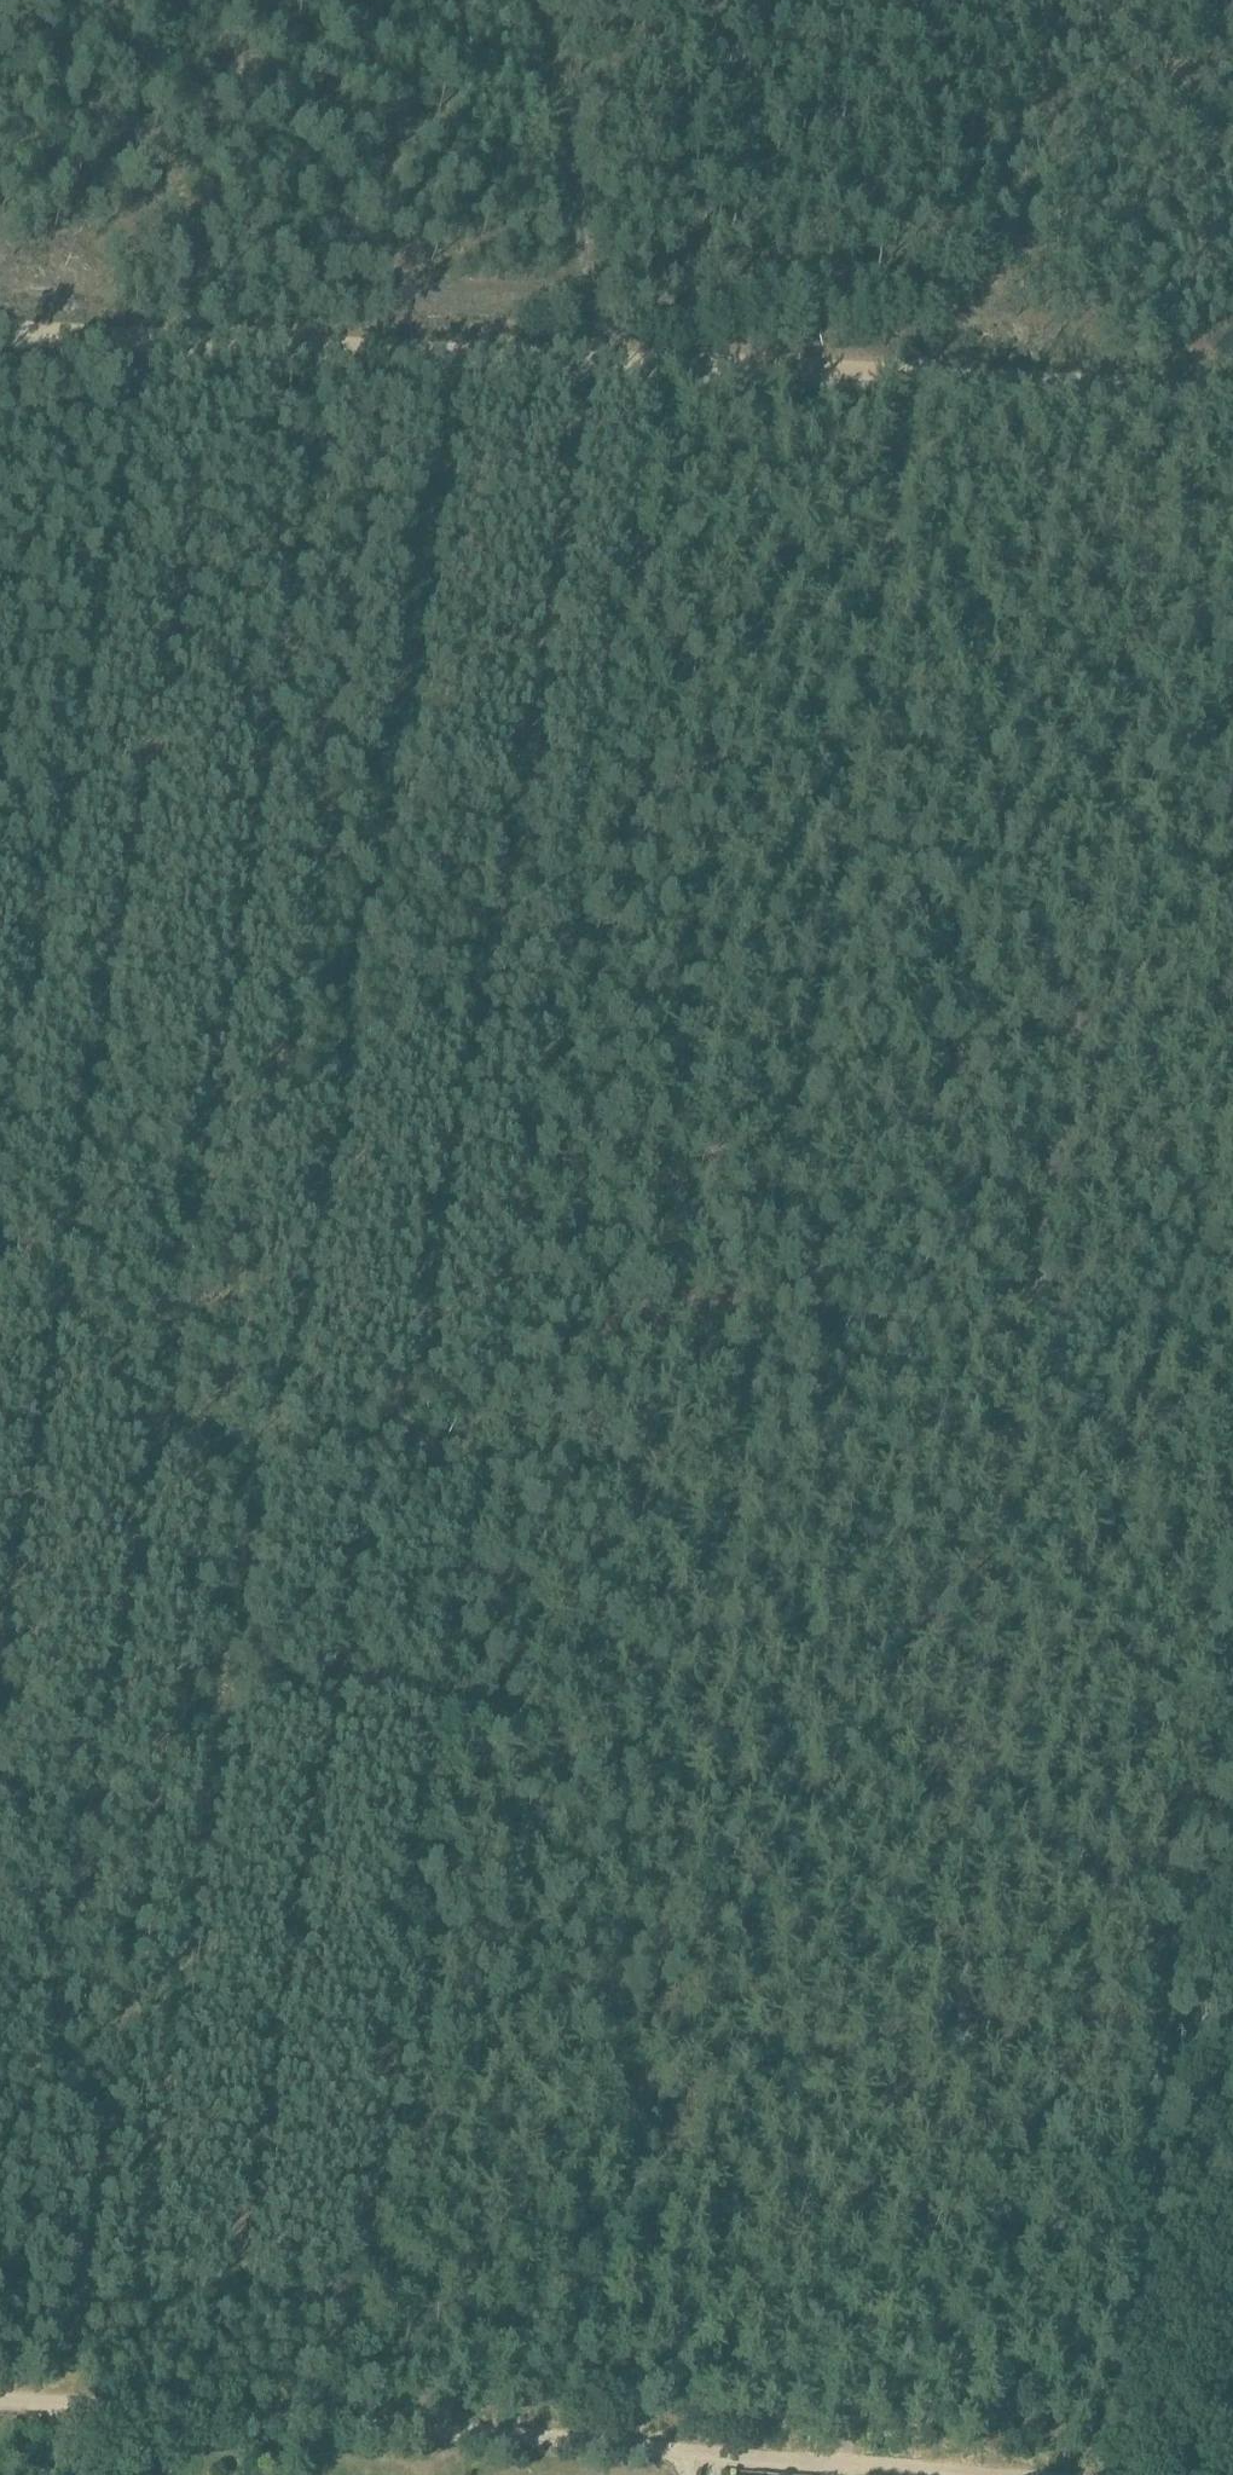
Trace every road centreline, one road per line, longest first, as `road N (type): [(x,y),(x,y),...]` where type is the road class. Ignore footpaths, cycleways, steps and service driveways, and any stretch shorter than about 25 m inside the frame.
road 1 (track): [(906,358),(579,2442)]
road 2 (track): [(1232,373),(0,318)]
road 3 (track): [(1006,2474),(0,2397)]
road 4 (track): [(590,360),(585,267),(535,0)]

